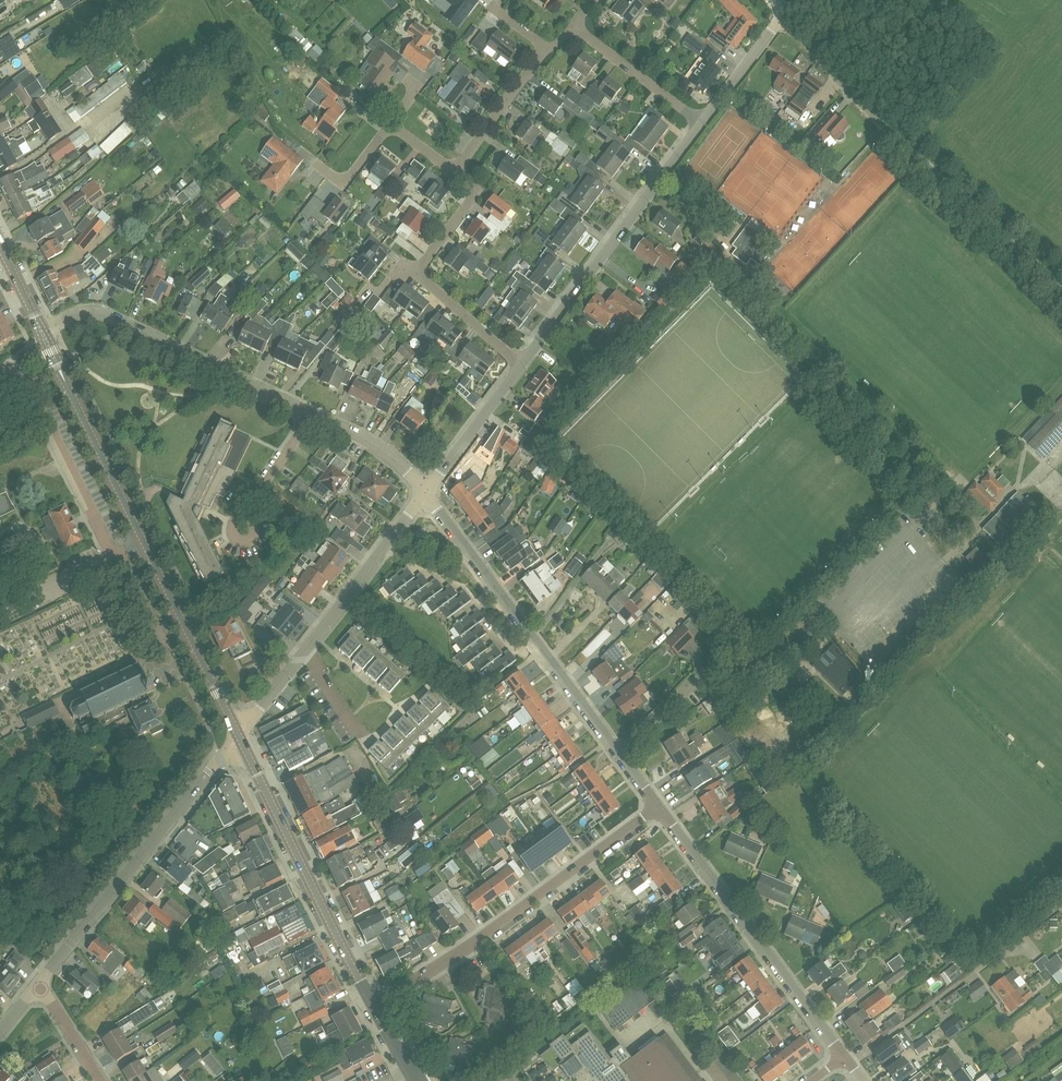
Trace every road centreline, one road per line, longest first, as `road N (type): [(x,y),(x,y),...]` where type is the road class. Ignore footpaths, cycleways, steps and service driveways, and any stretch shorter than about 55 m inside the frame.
road 1 (residential): [(426,492),(354,436),(100,313),(43,334)]
road 2 (residential): [(619,755),(703,674),(778,663),(930,507)]
road 3 (unclassified): [(1061,291),(863,107),(781,14)]
road 4 (residential): [(373,1006),(656,806)]
road 5 (residential): [(619,755),(426,492)]
road 6 (tertiary): [(39,984),(239,736)]
road 7 (residential): [(843,1056),(656,806)]
road 8 (residential): [(239,736),(426,492)]
road 9 (residential): [(522,363),(702,121)]
road 10 (secondary): [(373,1006),(239,736)]
road 11 (unclassified): [(0,371),(34,390),(115,554),(122,550)]
road 12 (secondary): [(143,541),(43,334)]
road 13 (residential): [(426,492),(522,363)]
road 14 (residential): [(702,121),(572,29)]
road 15 (residential): [(457,170),(546,47)]
road 16 (residential): [(522,363),(418,271)]
road 17 (residential): [(702,121),(781,14)]
road 18 (residential): [(418,271),(478,192),(457,170)]
road 19 (unclassified): [(122,550),(166,645),(188,634)]

